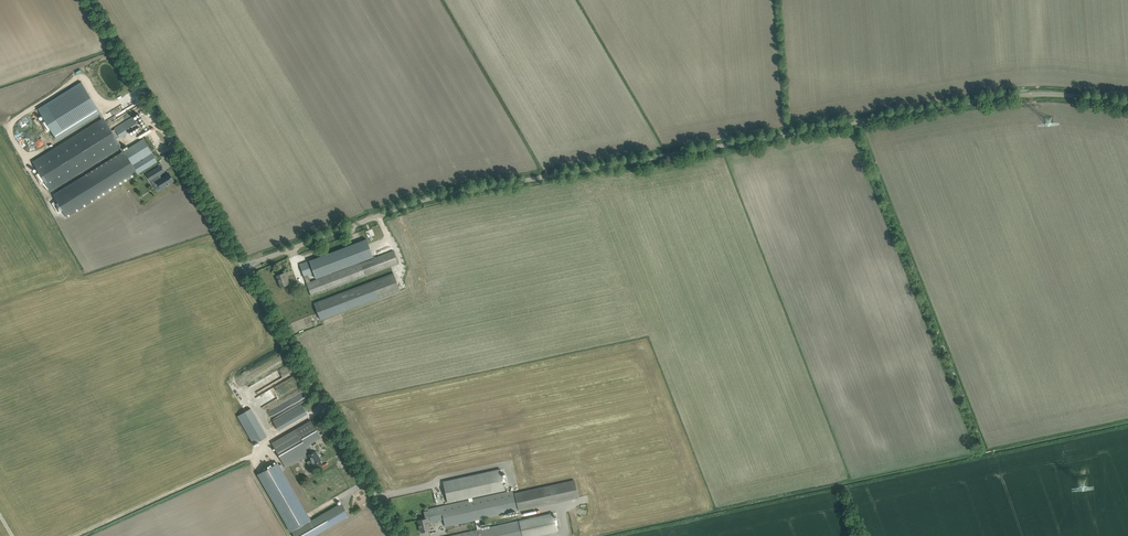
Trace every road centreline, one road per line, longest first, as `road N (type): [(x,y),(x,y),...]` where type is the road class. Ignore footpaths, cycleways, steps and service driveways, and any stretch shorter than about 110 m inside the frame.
road 1 (unclassified): [(245,266),(469,190),(1016,95),(1127,103)]
road 2 (unclassified): [(401,535),(245,266)]
road 3 (unclassified): [(245,266),(89,0)]

